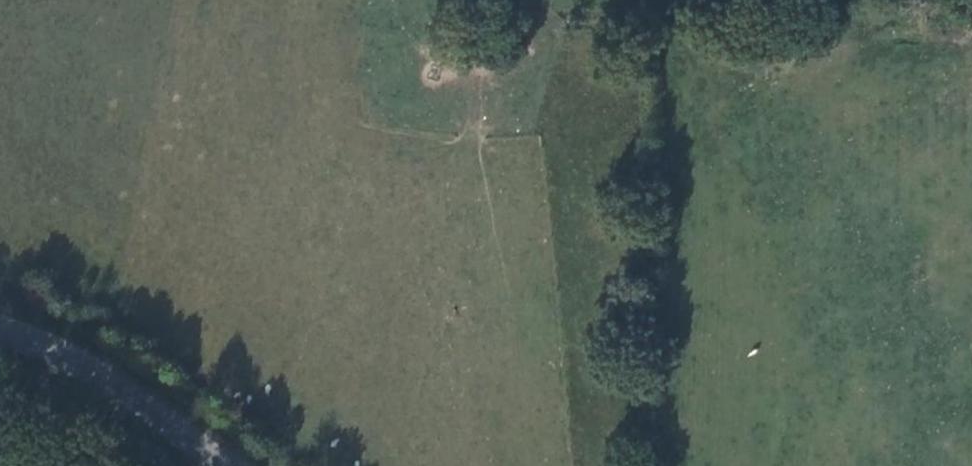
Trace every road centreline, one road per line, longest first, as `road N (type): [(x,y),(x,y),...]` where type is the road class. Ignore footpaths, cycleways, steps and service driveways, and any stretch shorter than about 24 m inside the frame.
road 1 (tertiary): [(227,465),(101,379),(0,326)]

